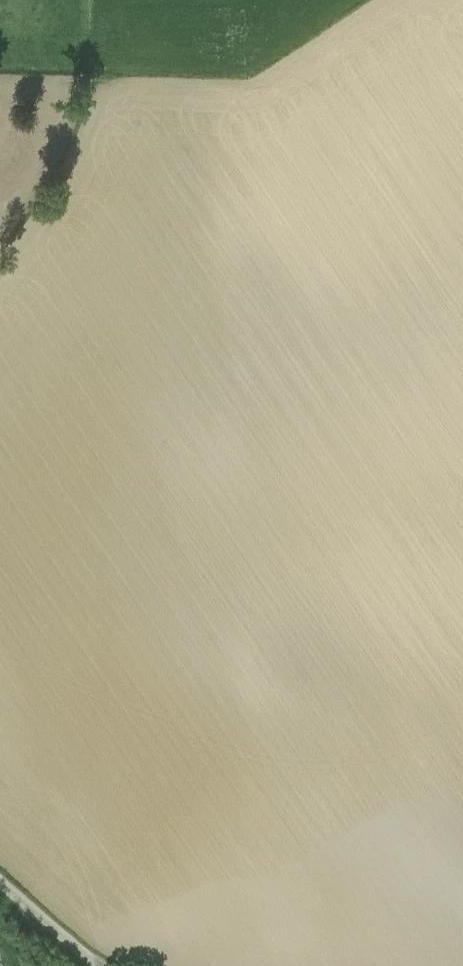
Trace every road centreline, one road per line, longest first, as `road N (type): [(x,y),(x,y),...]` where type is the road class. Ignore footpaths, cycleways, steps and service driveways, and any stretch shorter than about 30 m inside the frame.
road 1 (unclassified): [(101,965),(0,879)]

